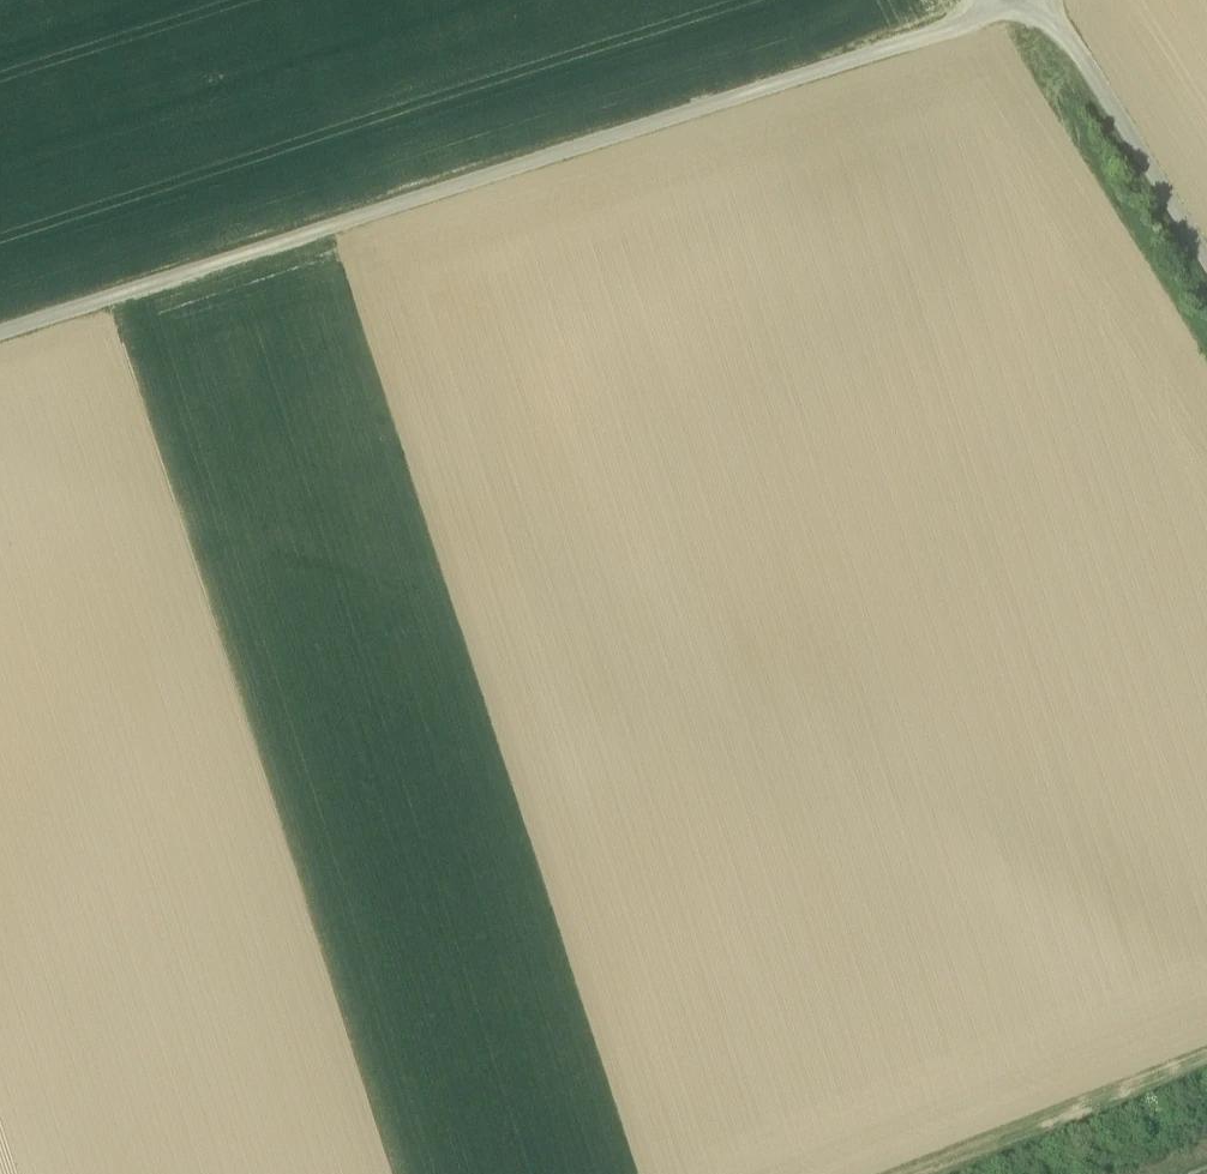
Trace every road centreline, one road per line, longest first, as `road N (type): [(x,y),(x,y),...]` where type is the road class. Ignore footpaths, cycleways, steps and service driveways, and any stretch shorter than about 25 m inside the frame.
road 1 (track): [(1008,11),(0,335)]
road 2 (track): [(922,1173),(1206,1061)]
road 3 (track): [(1046,0),(1206,259)]

